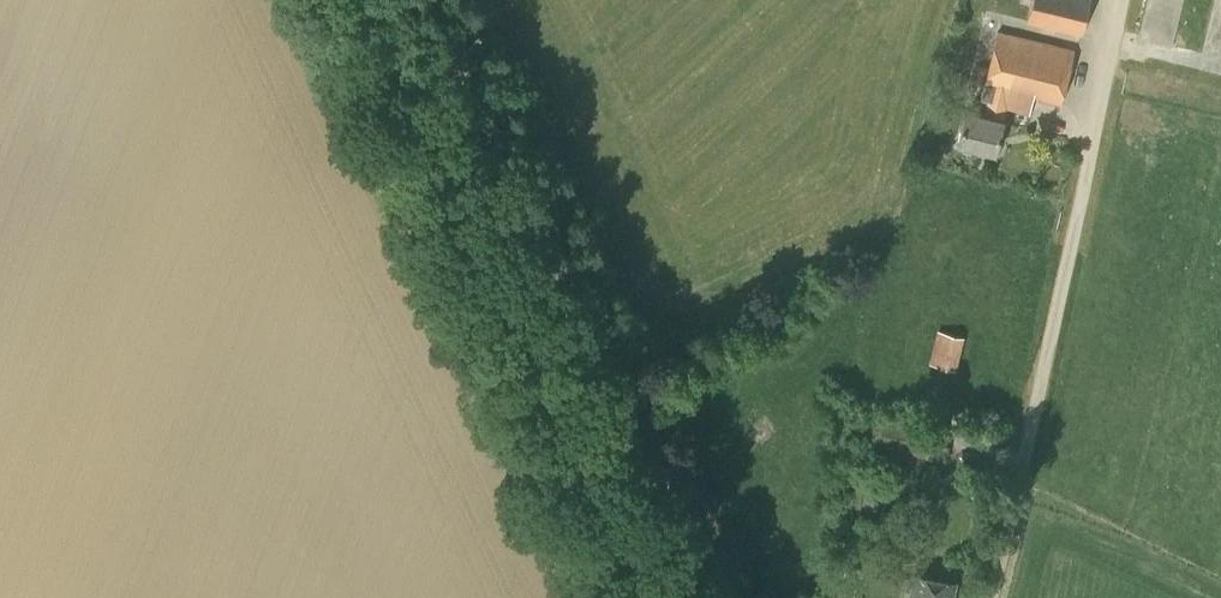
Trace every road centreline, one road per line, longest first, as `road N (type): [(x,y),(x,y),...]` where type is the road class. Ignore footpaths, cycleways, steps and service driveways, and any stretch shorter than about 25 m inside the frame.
road 1 (secondary): [(649,597),(352,0)]
road 2 (track): [(996,597),(1103,131)]

